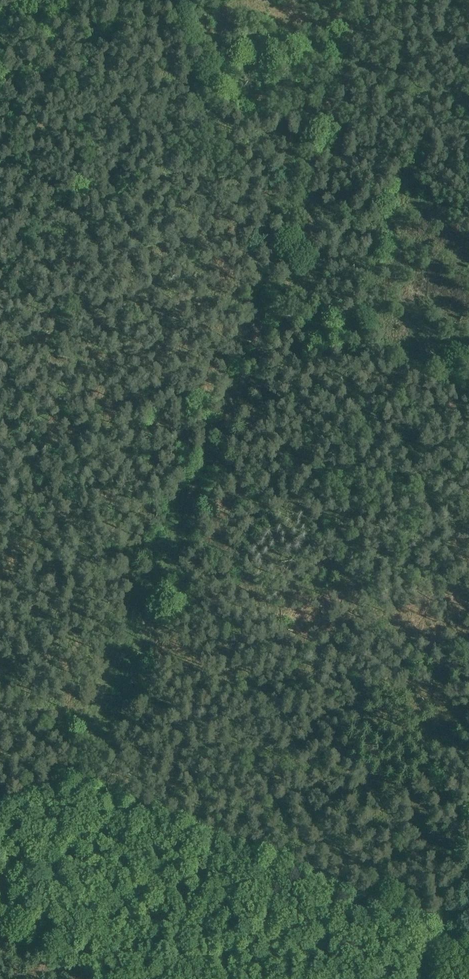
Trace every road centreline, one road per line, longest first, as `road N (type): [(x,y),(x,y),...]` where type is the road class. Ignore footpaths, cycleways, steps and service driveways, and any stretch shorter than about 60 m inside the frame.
road 1 (track): [(446,918),(86,775),(0,807)]
road 2 (track): [(261,303),(283,320),(331,333),(468,395)]

